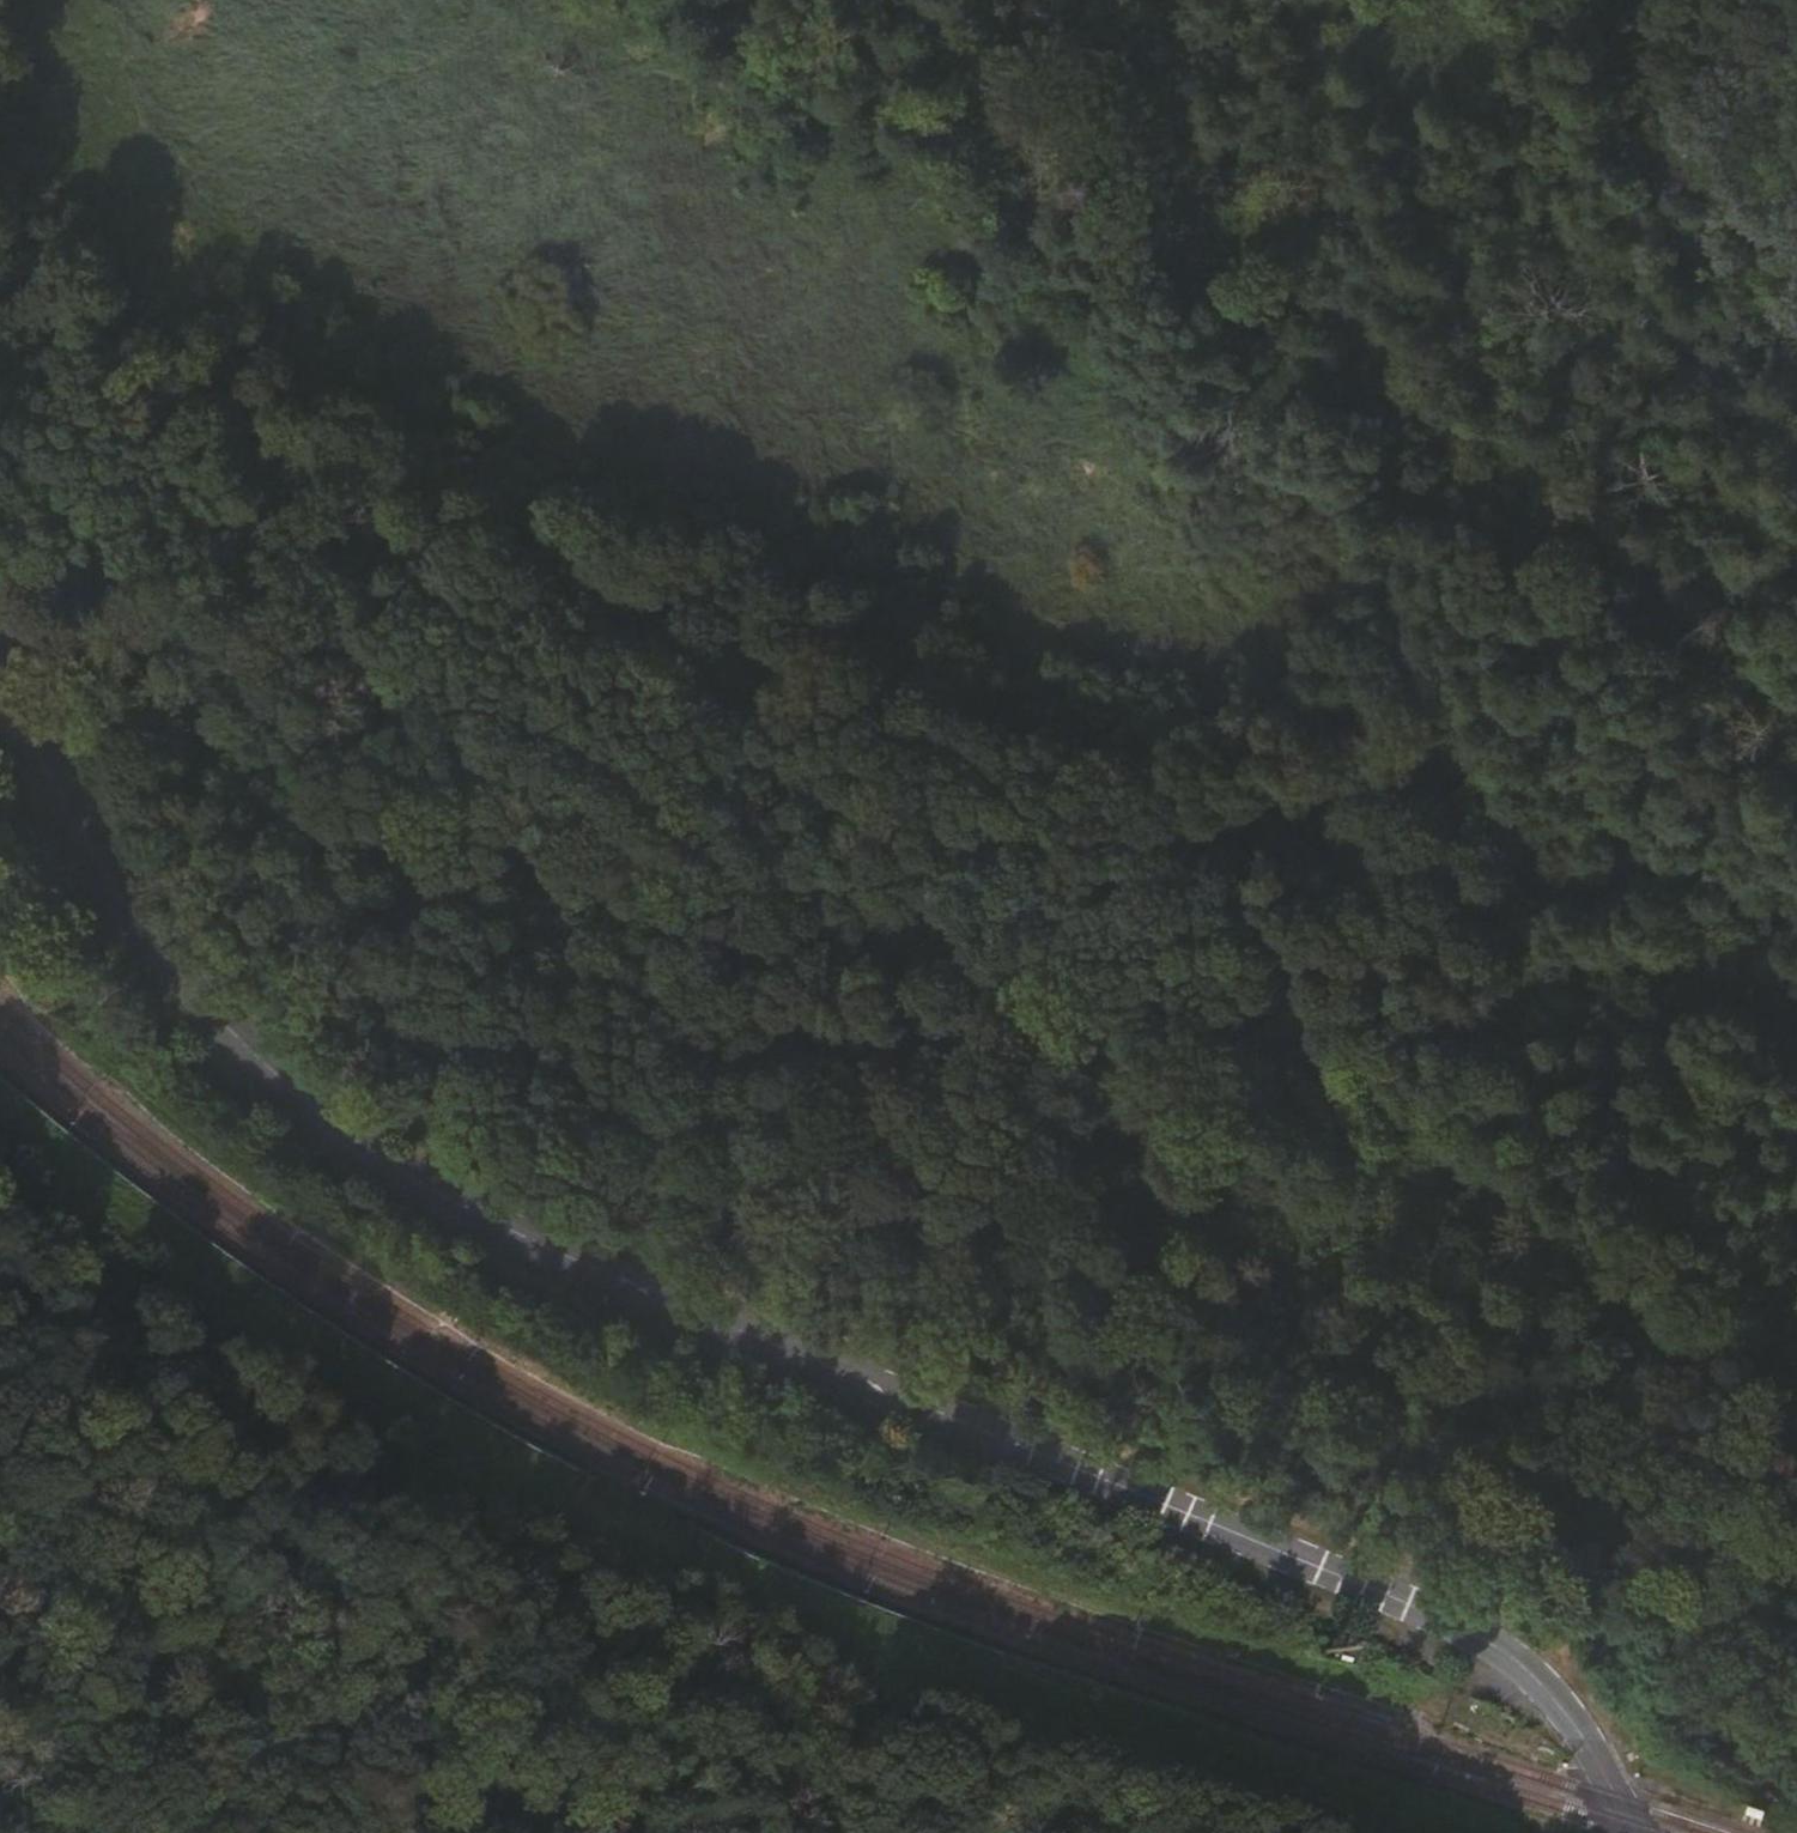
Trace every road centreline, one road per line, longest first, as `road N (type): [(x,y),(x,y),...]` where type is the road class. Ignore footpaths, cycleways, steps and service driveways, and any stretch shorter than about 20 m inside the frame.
road 1 (tertiary): [(0,666),(68,812),(115,889),(200,1002),(318,1108),(446,1198),(633,1298),(1436,1613),(1496,1646),(1574,1722),(1634,1832)]

